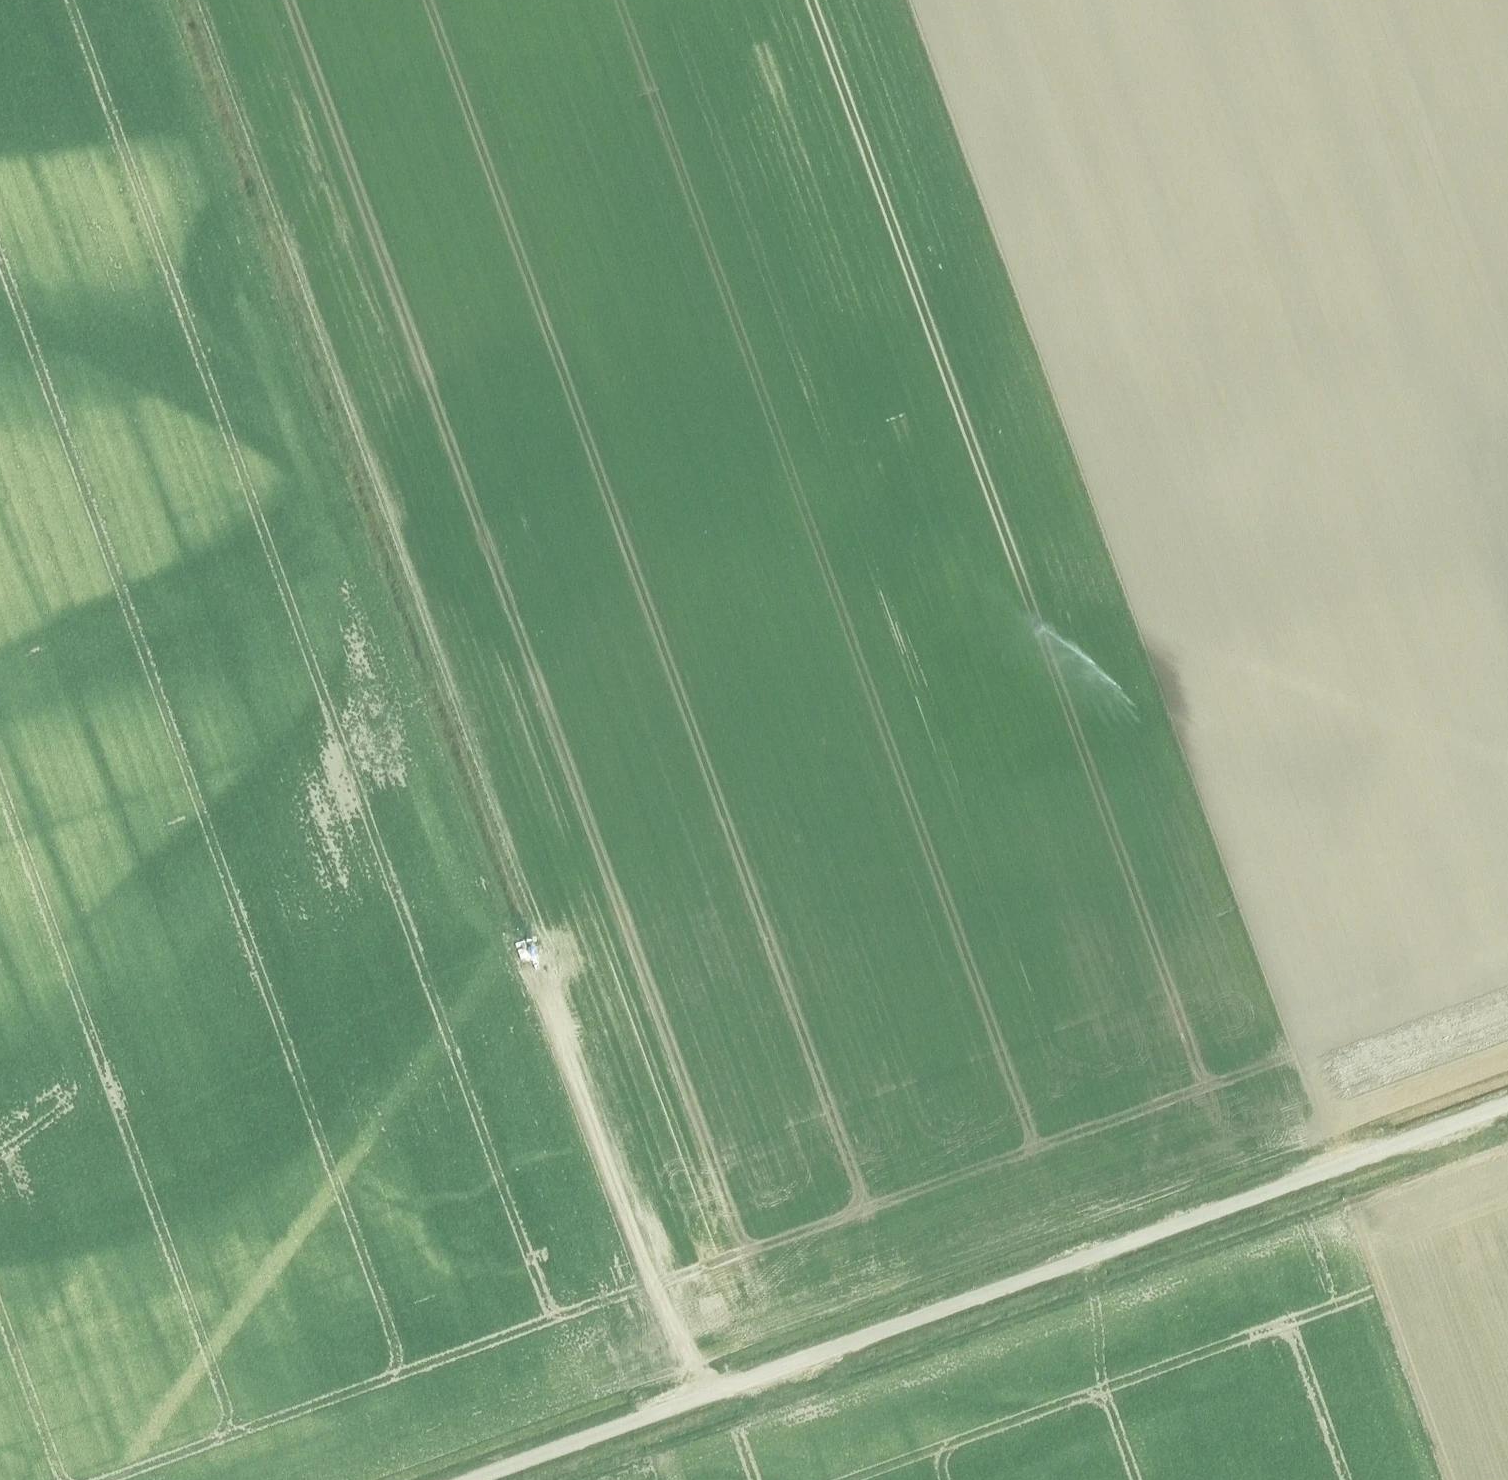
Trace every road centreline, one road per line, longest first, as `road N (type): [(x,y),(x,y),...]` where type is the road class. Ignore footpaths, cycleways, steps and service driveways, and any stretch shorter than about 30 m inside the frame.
road 1 (unclassified): [(493,1479),(1507,1108)]

